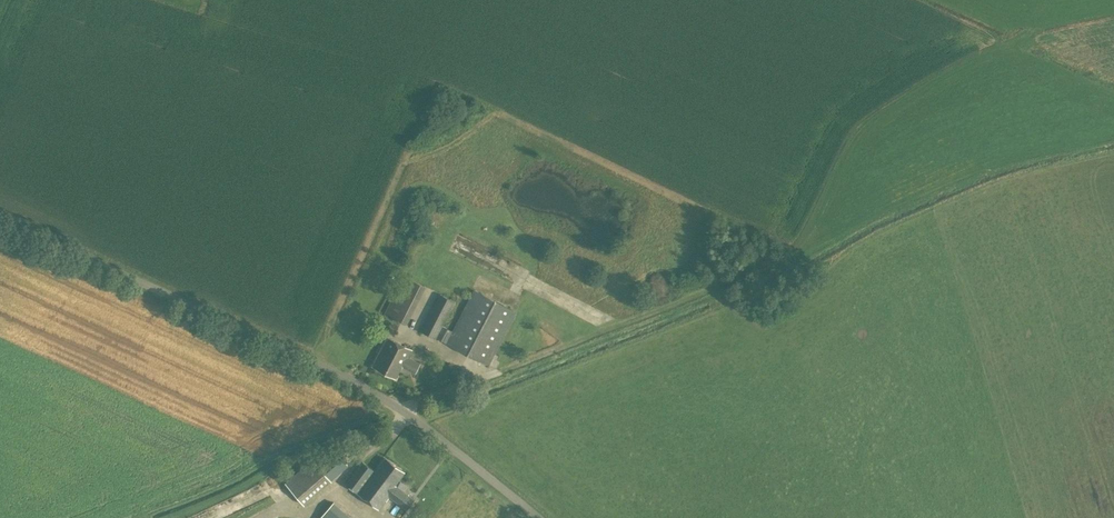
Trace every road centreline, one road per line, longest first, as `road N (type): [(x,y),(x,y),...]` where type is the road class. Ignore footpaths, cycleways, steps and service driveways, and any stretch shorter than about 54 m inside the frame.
road 1 (unclassified): [(548,517),(398,402),(0,218)]

